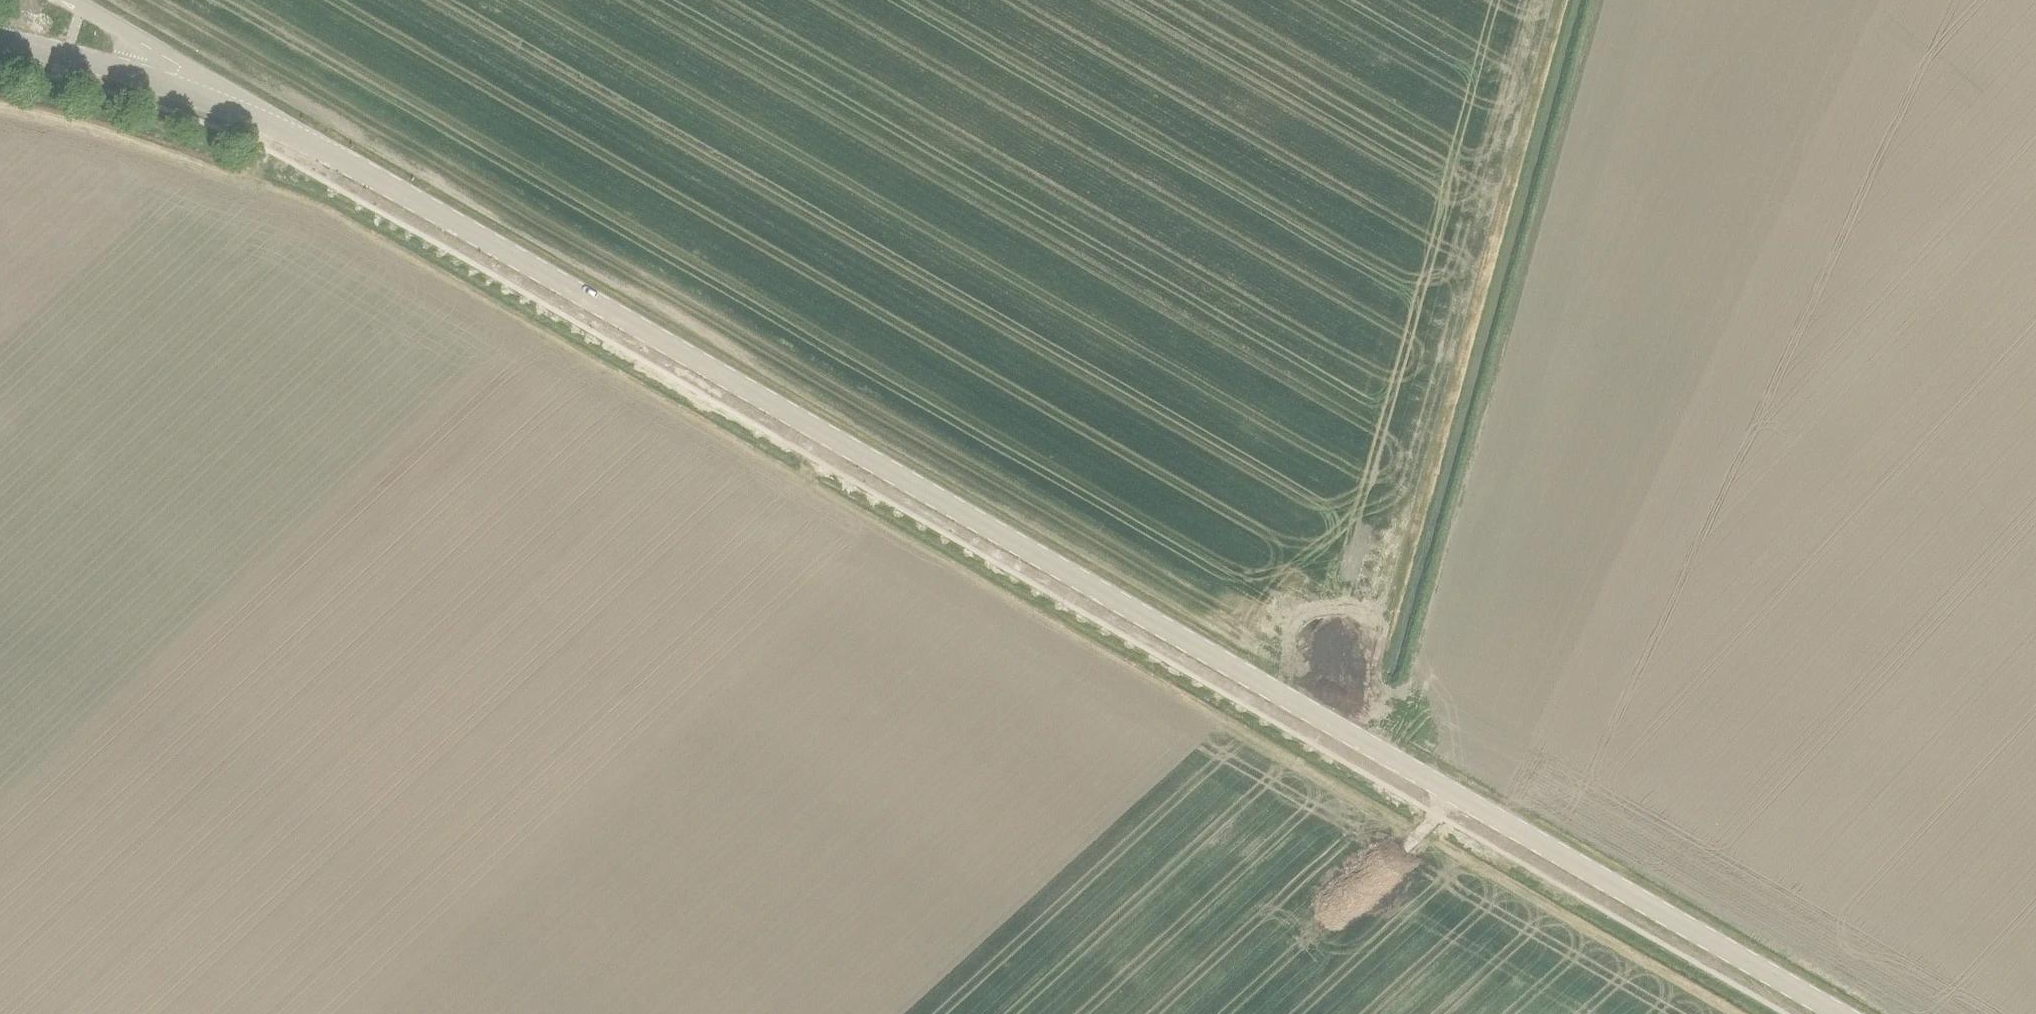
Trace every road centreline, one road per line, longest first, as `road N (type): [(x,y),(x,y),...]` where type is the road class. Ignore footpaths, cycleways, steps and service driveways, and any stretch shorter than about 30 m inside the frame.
road 1 (secondary): [(1841,1013),(358,169),(186,92)]
road 2 (secondary): [(0,42),(186,92)]
road 3 (tertiary): [(186,92),(175,63),(68,0)]

